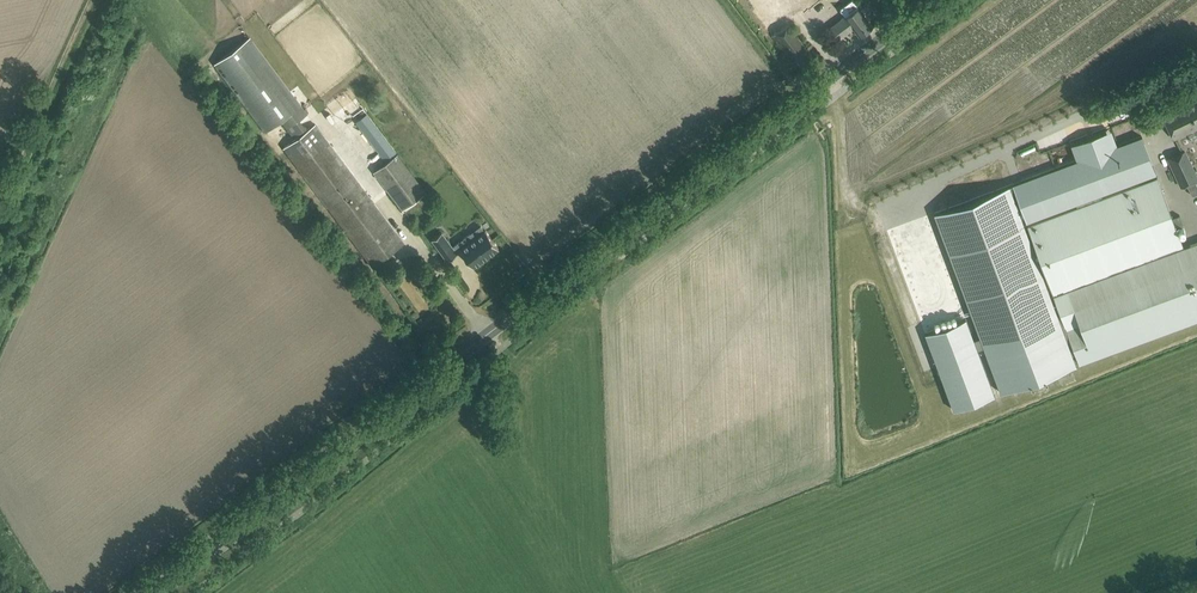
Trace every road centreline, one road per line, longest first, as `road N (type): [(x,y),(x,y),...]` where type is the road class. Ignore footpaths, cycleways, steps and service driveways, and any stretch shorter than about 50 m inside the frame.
road 1 (tertiary): [(937,0),(157,592)]
road 2 (track): [(93,0),(0,221)]

